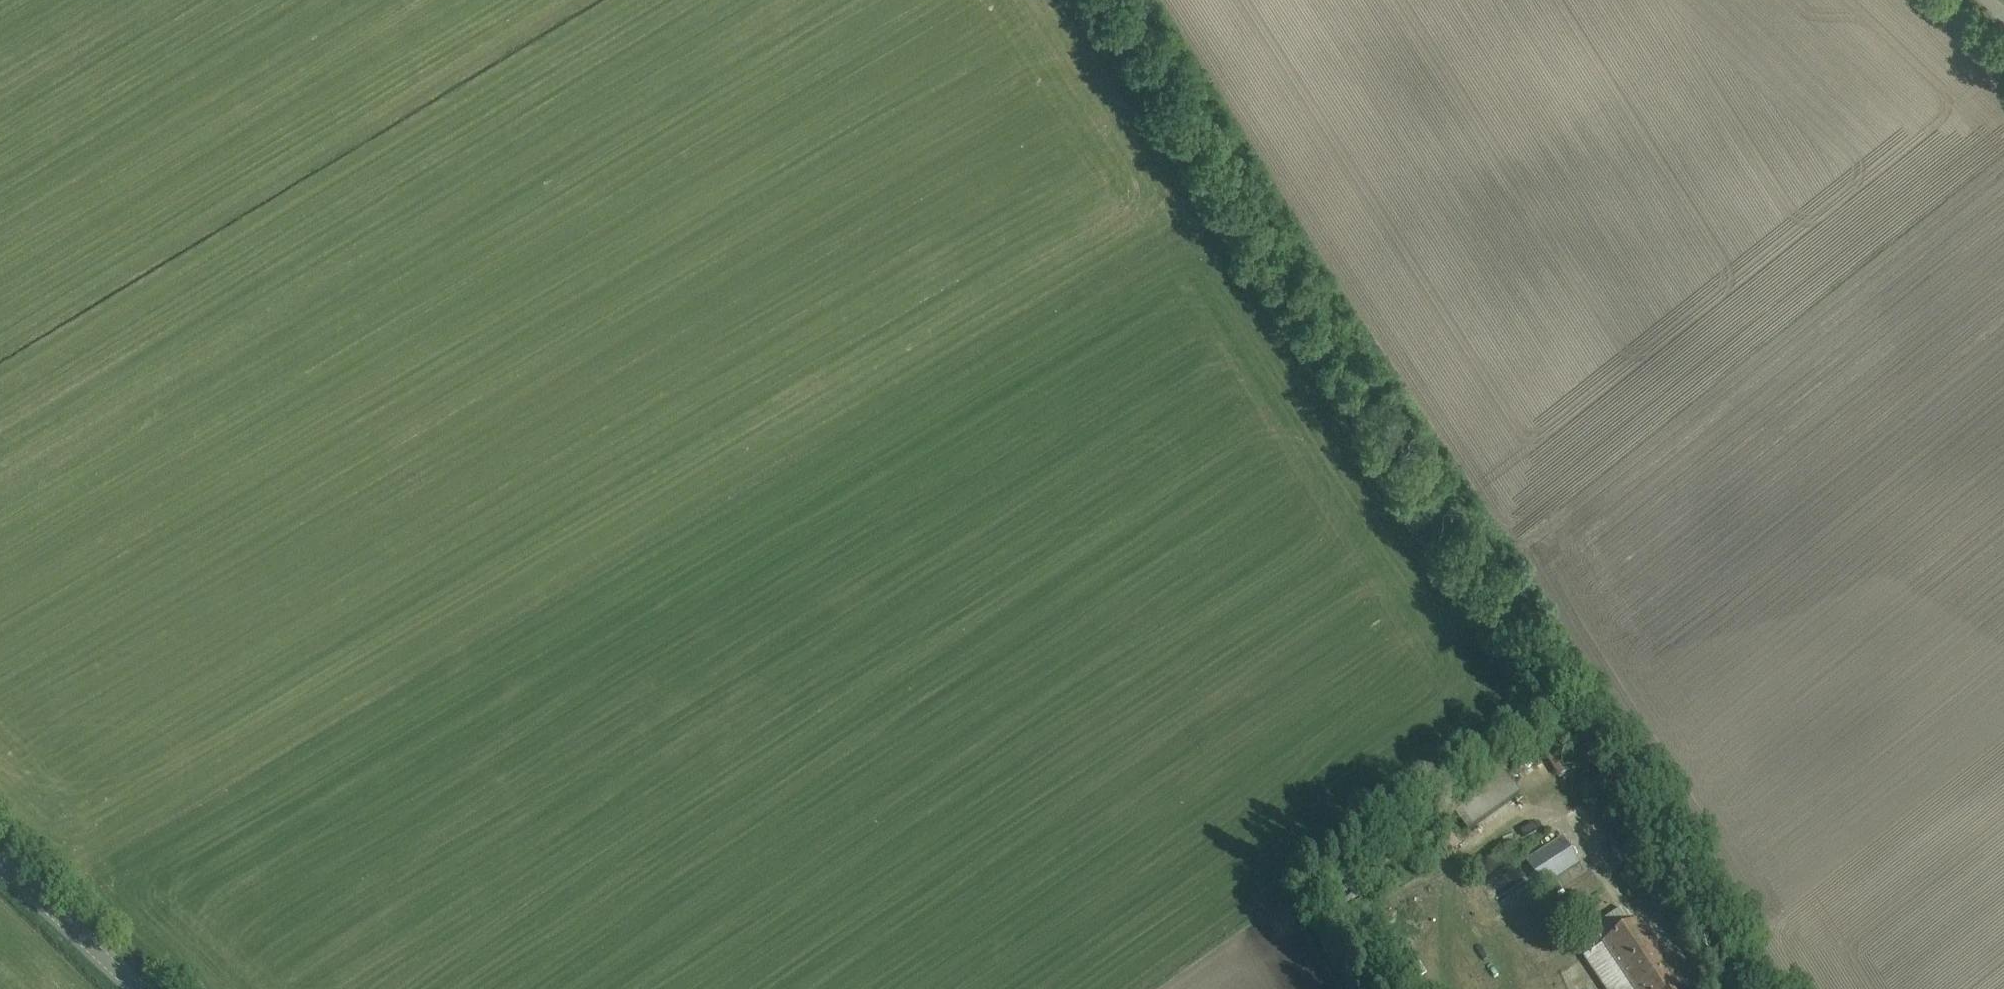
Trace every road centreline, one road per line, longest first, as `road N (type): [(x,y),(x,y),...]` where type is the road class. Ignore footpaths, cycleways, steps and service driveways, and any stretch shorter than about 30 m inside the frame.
road 1 (unclassified): [(138,988),(0,861)]

